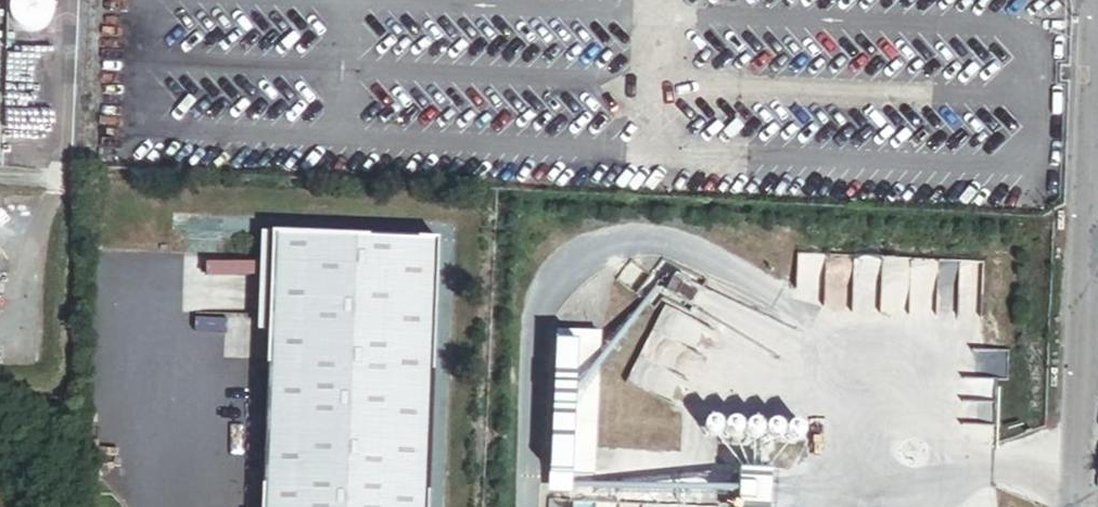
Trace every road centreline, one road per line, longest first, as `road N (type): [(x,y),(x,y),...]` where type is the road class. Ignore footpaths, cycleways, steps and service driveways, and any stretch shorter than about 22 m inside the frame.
road 1 (unclassified): [(1075,506),(1097,66)]

